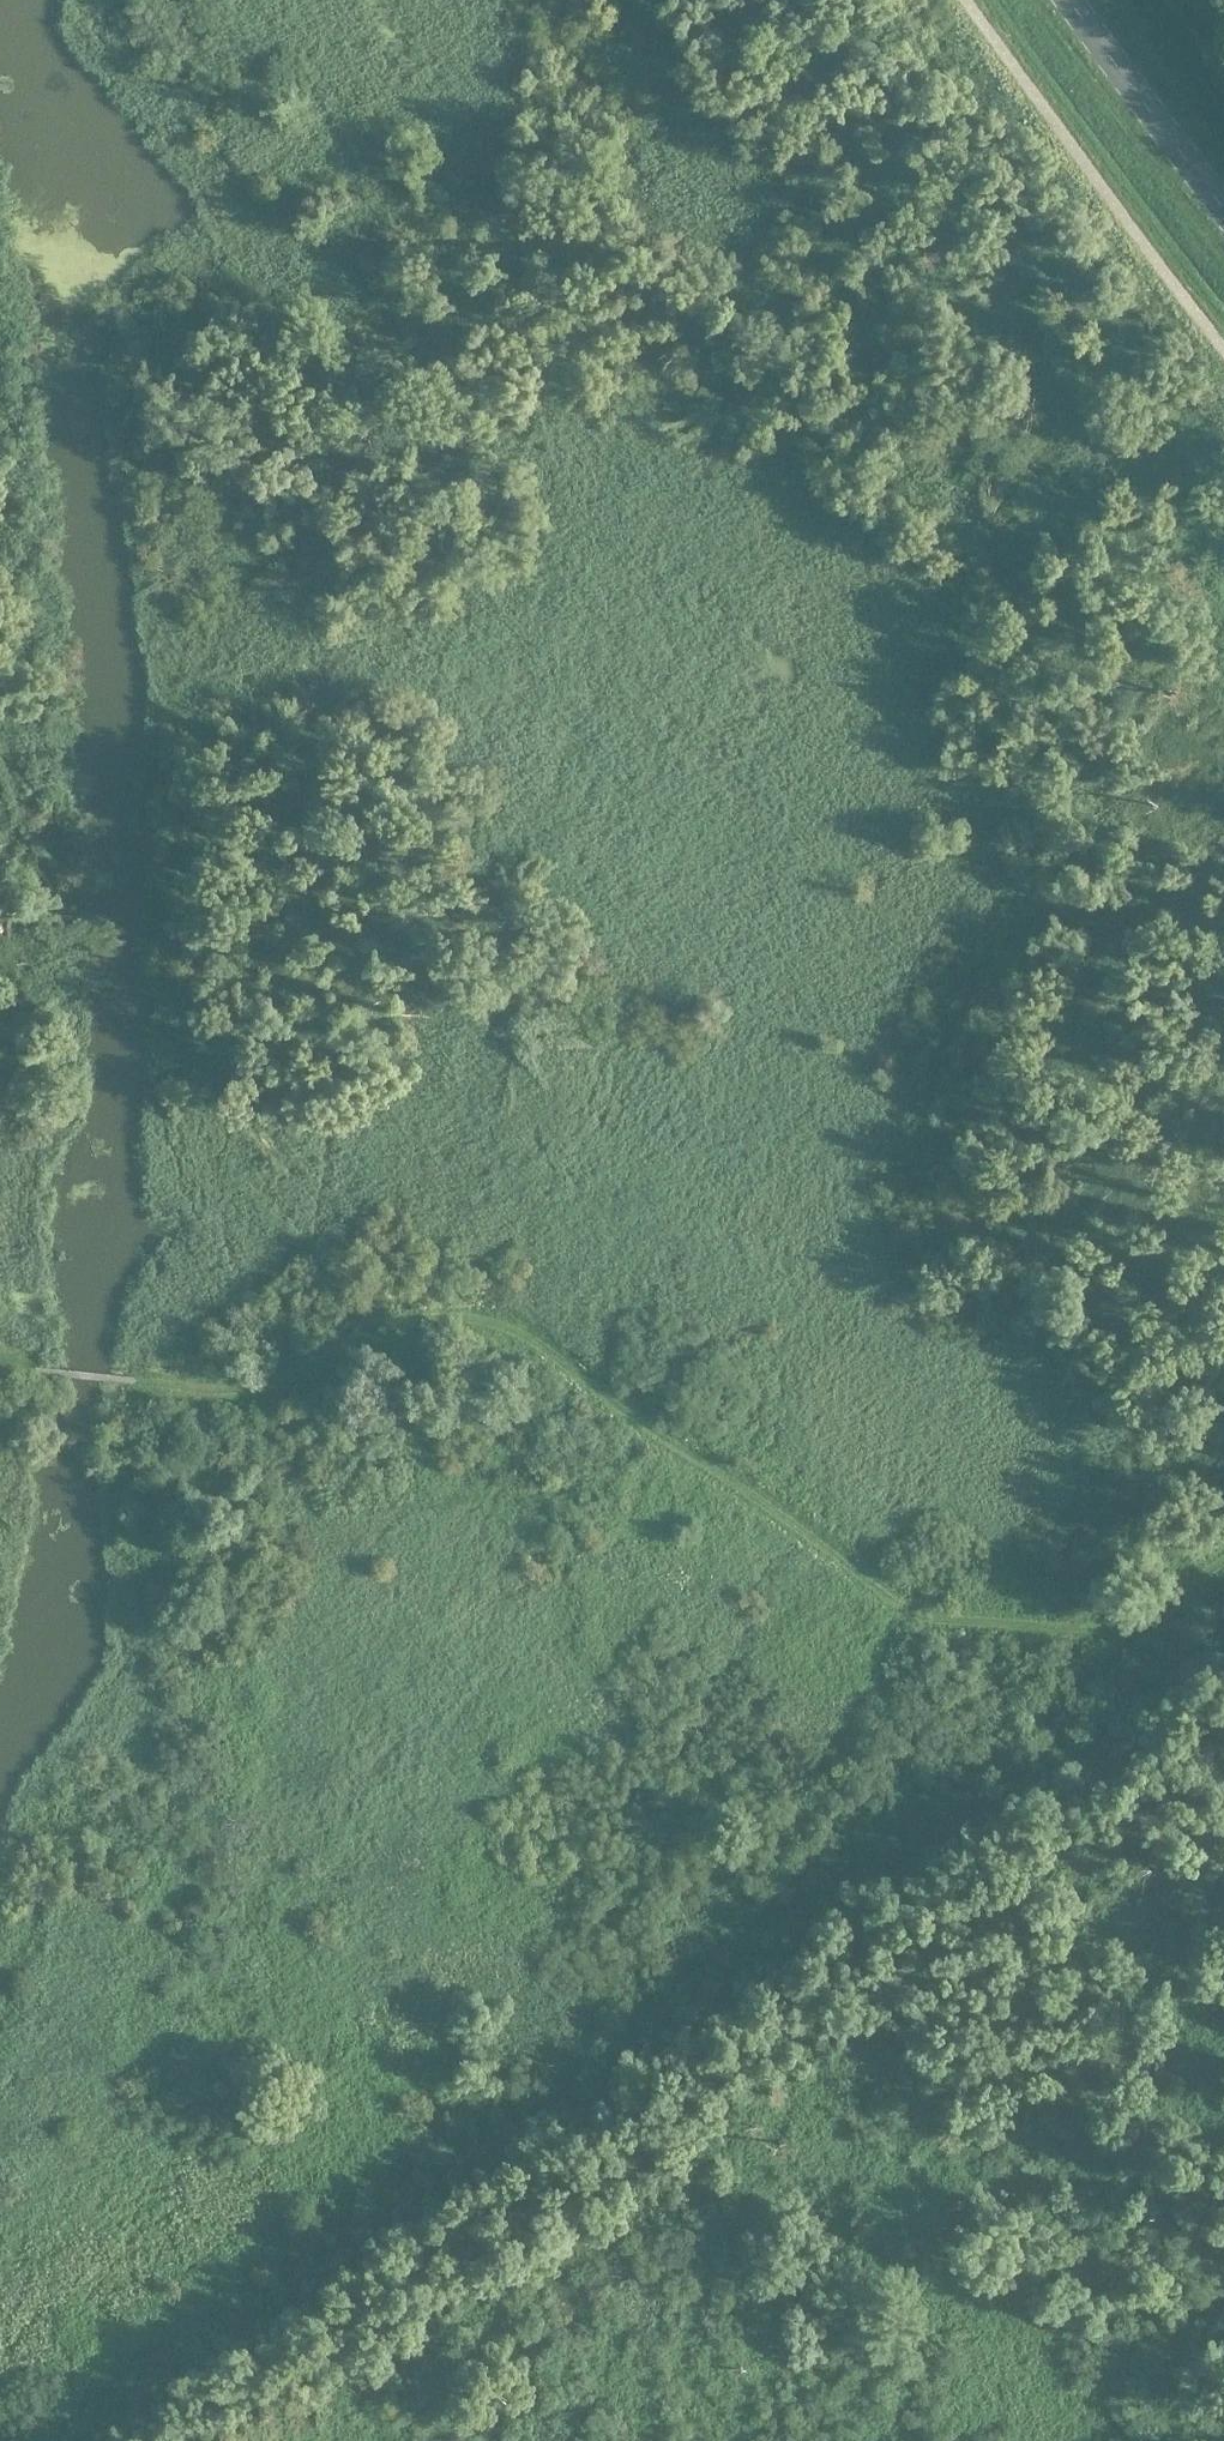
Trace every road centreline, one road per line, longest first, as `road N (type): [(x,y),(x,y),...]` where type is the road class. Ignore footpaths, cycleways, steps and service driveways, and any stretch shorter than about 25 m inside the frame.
road 1 (secondary): [(1064,0),(1223,214)]

